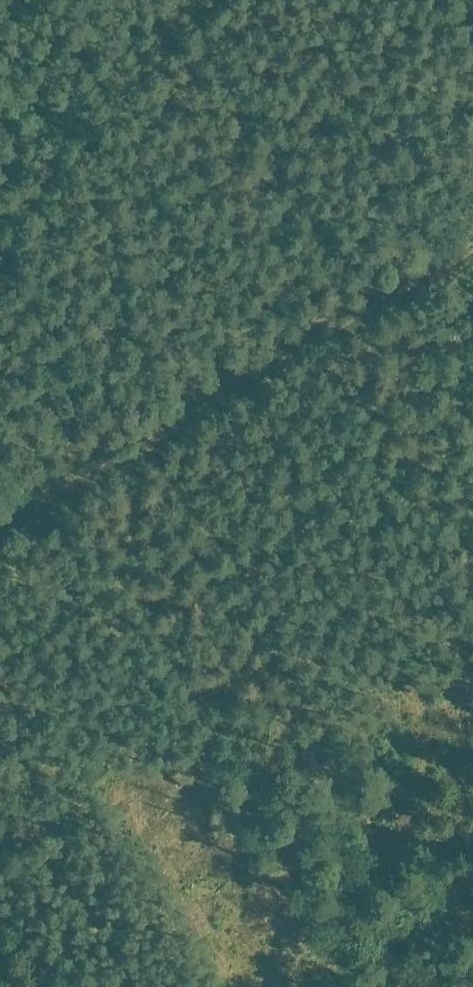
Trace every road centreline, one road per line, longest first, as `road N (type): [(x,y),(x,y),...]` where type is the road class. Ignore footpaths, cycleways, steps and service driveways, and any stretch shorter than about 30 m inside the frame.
road 1 (track): [(0,522),(472,248)]

